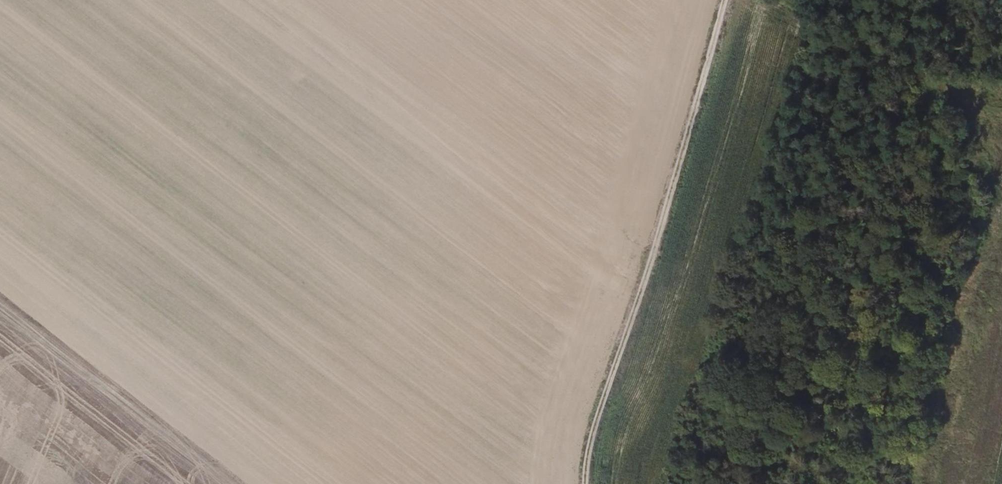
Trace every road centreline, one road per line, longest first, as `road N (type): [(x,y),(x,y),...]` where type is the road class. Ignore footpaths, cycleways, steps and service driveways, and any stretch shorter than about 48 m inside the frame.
road 1 (track): [(732,0),(591,461),(590,483)]

